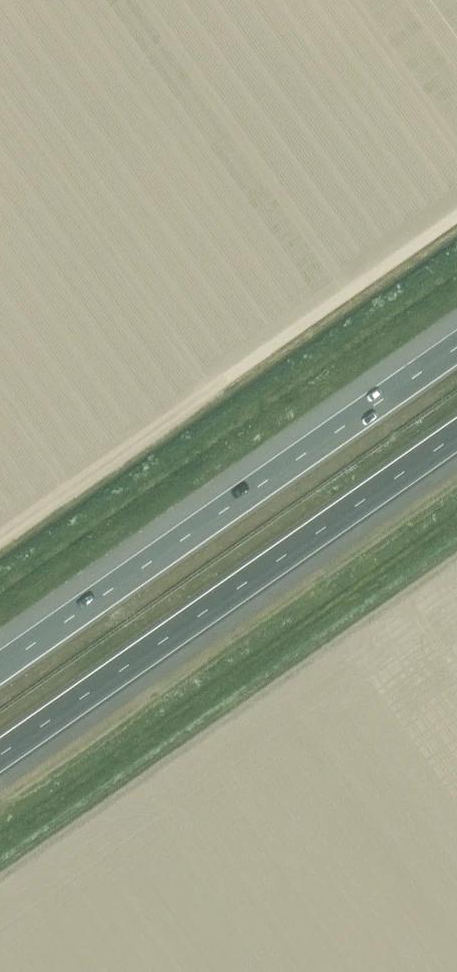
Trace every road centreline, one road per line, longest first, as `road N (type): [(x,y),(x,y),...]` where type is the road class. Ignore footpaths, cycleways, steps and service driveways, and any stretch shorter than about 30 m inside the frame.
road 1 (motorway): [(456,346),(0,667)]
road 2 (motorway): [(0,754),(456,434)]
road 3 (track): [(456,216),(223,379)]

